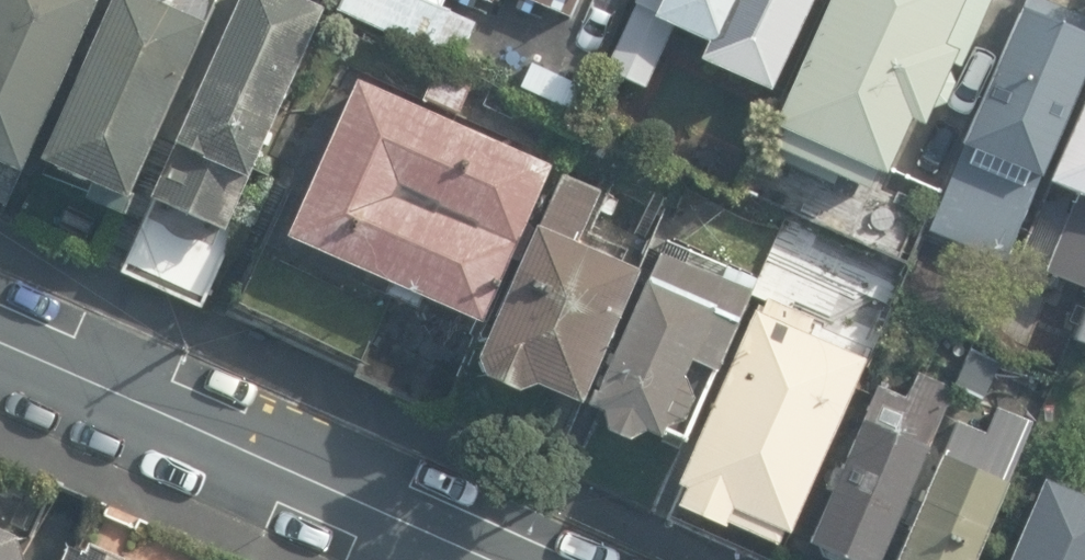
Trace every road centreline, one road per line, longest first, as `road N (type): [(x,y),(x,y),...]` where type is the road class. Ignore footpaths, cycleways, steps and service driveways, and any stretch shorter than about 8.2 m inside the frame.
road 1 (motorway): [(402,0),(427,559)]
road 2 (tertiary): [(0,342),(498,559)]

